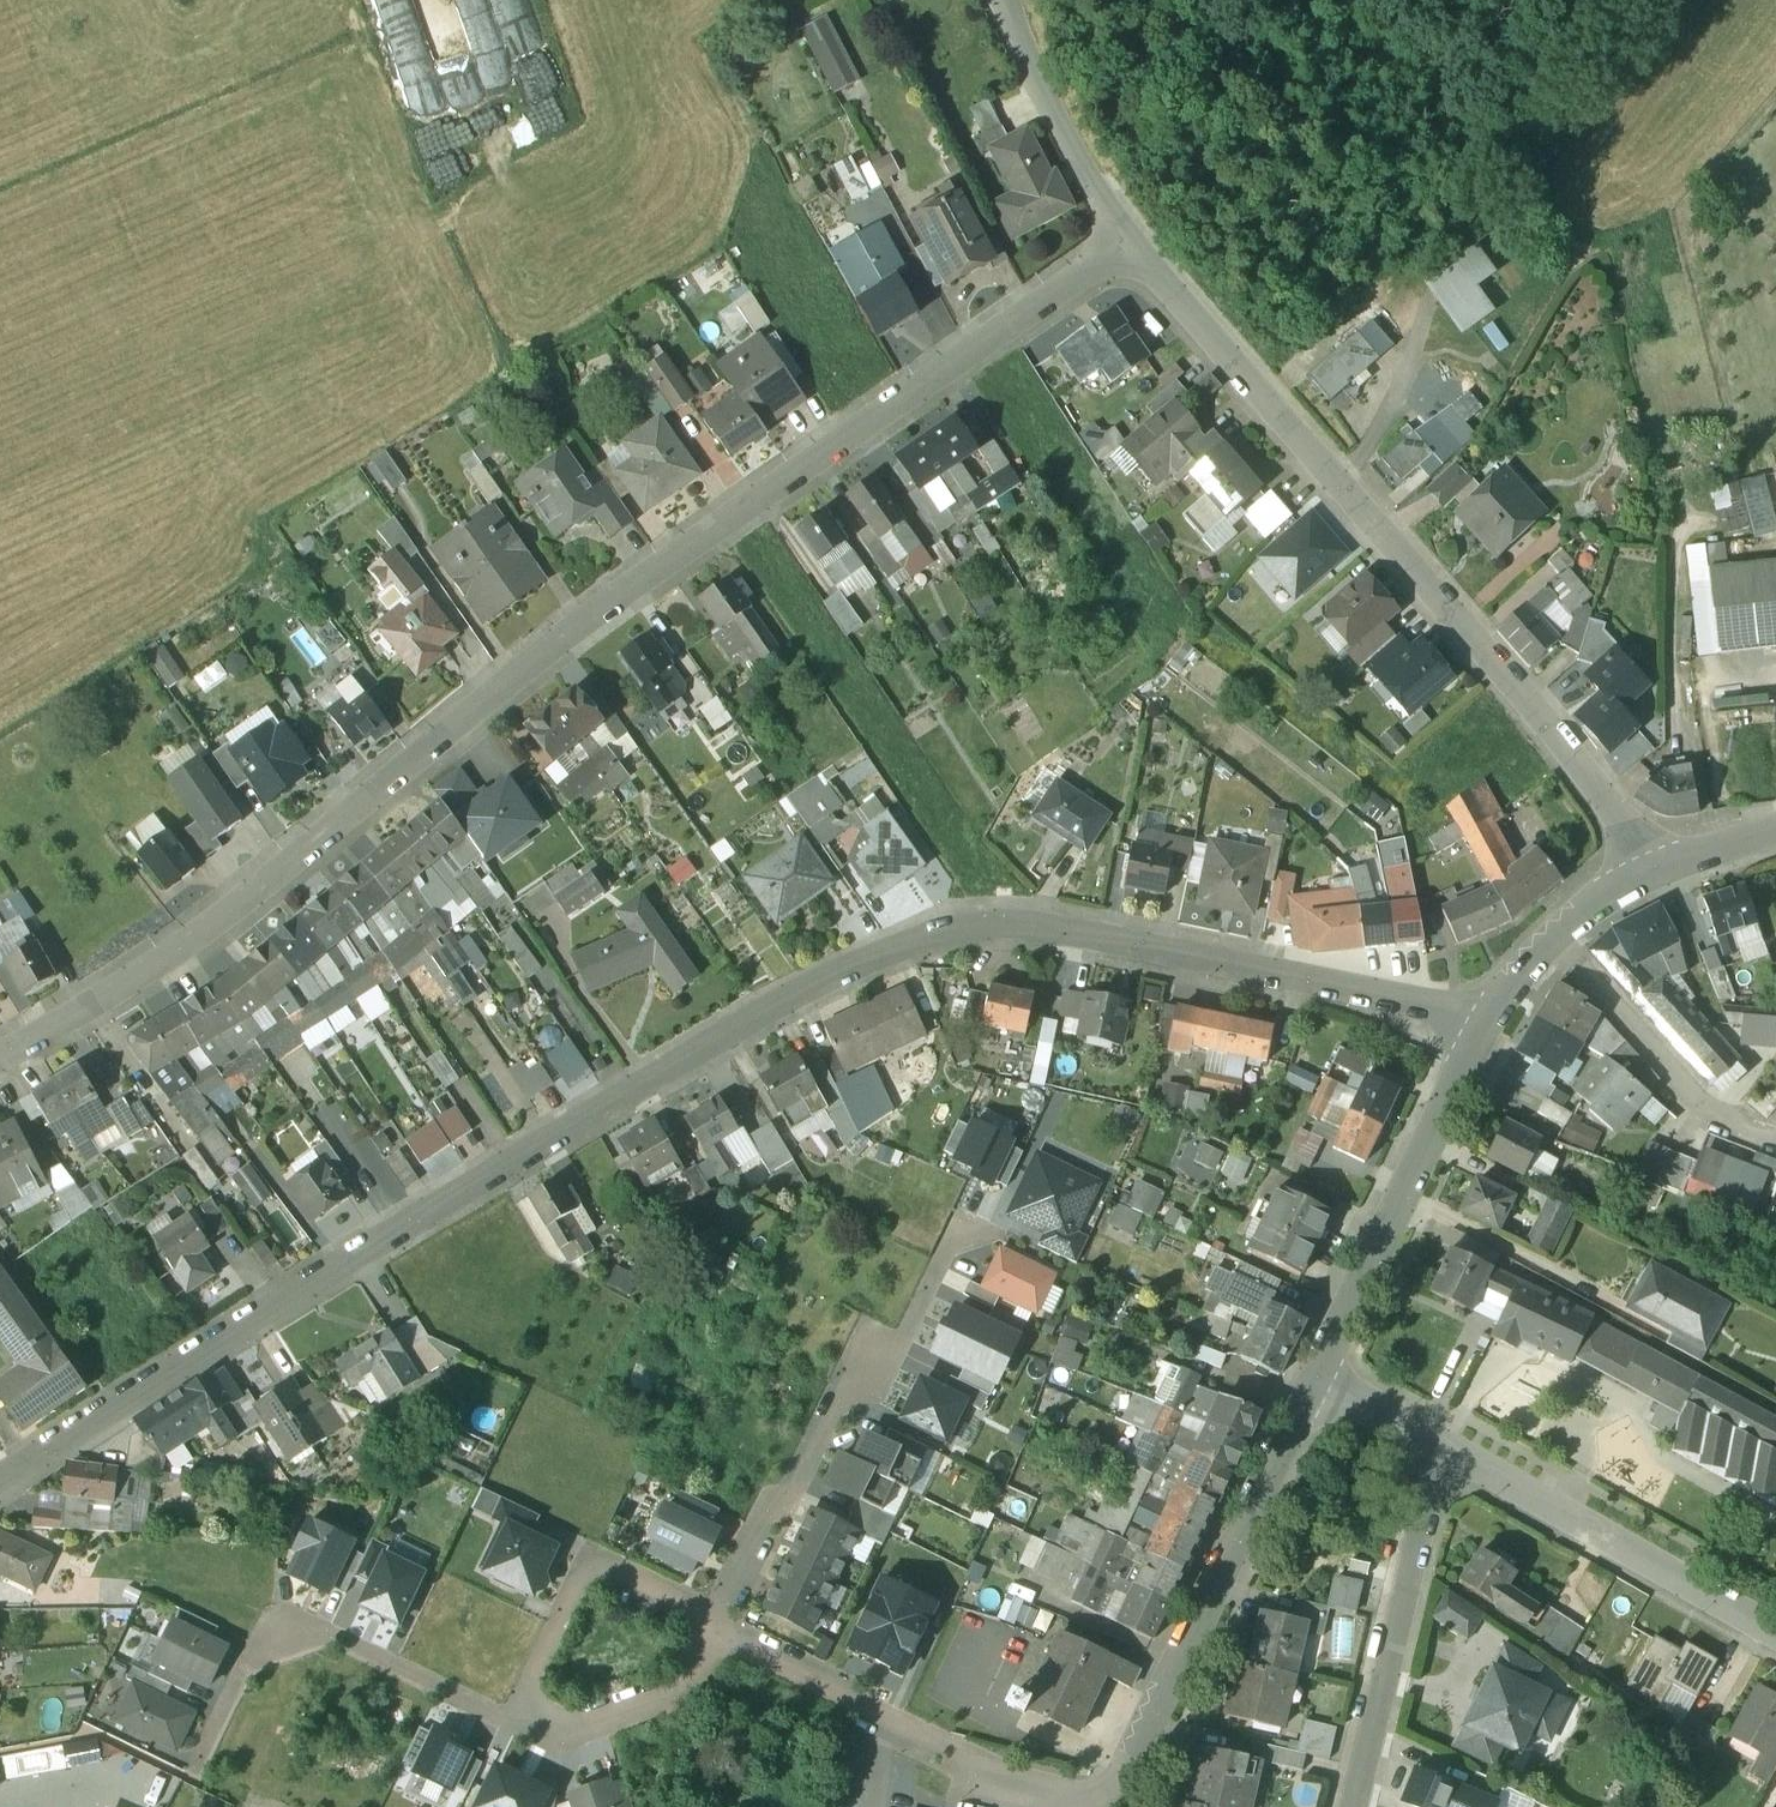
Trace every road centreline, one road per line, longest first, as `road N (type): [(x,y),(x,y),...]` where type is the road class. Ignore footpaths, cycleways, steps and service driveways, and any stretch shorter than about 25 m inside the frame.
road 1 (residential): [(0,1479),(288,1299),(896,949),(1014,922),(1478,1028)]
road 2 (residential): [(0,1057),(173,954),(475,706),(1130,241)]
road 3 (residential): [(1130,241),(1469,633),(1654,867)]
road 4 (residential): [(1314,1380),(1124,1776),(1087,1805),(1002,1782)]
road 5 (residential): [(717,1633),(868,1363),(898,1366),(960,1230)]
road 6 (residential): [(188,1780),(274,1623),(526,1726)]
road 7 (residential): [(1478,1028),(1314,1380)]
road 8 (residential): [(1437,1445),(1775,1633)]
road 9 (residential): [(1356,1806),(1437,1445)]
road 10 (residential): [(1002,1782),(717,1633)]
road 11 (residential): [(717,1633),(596,1571),(526,1726)]
road 12 (residential): [(1005,0),(1130,241)]
road 13 (residential): [(1654,867),(1544,945),(1478,1028)]
road 14 (residential): [(526,1726),(560,1736),(692,1693),(717,1633)]
road 15 (residential): [(1314,1380),(1437,1445)]
road 16 (residential): [(1654,867),(1775,824)]

